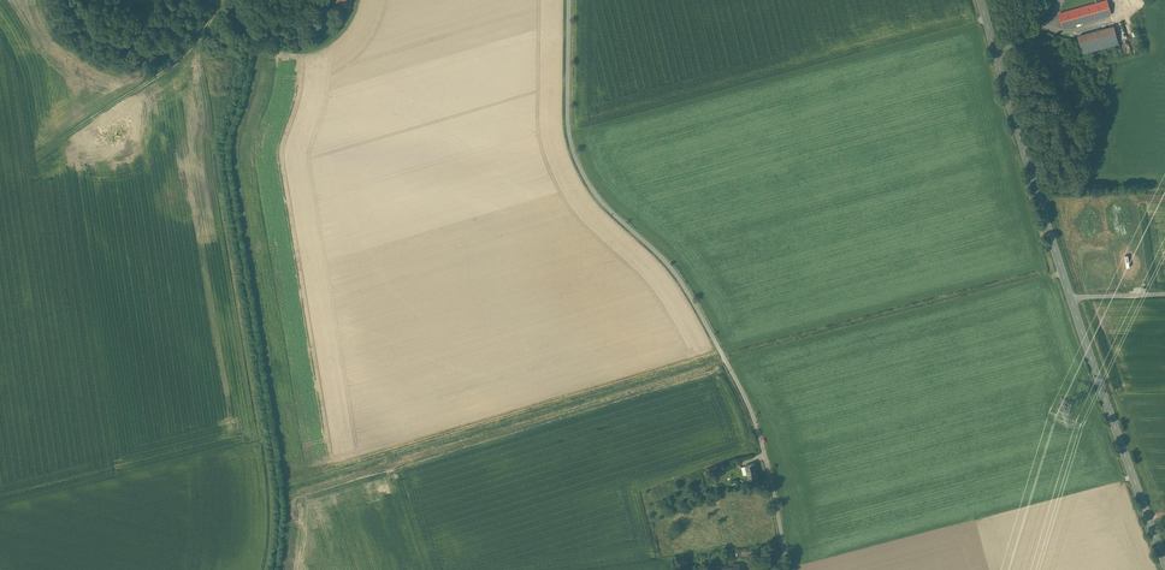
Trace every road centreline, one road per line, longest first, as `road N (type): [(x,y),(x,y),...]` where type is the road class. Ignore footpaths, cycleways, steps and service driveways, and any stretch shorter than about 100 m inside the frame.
road 1 (unclassified): [(786,569),(762,442),(733,374),(677,276),(606,207),(577,160),(568,121),(569,0)]
road 2 (secondary): [(981,0),(1072,301),(1164,562)]

